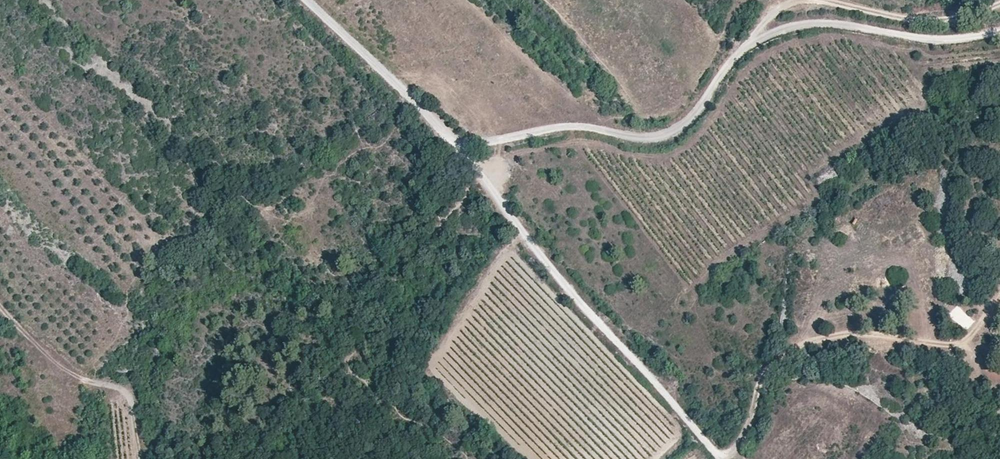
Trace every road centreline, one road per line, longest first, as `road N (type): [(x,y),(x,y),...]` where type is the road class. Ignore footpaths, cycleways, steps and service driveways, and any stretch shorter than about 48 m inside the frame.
road 1 (track): [(999,35),(933,45),(846,26),(775,30),(745,51),(683,131),(651,141),(560,130),(457,150)]
road 2 (unclassified): [(524,230),(457,150),(299,0)]
road 3 (track): [(717,458),(616,351),(524,230)]
road 4 (track): [(0,303),(61,373),(129,396),(145,458)]
road 5 (track): [(838,0),(901,10),(999,6)]

